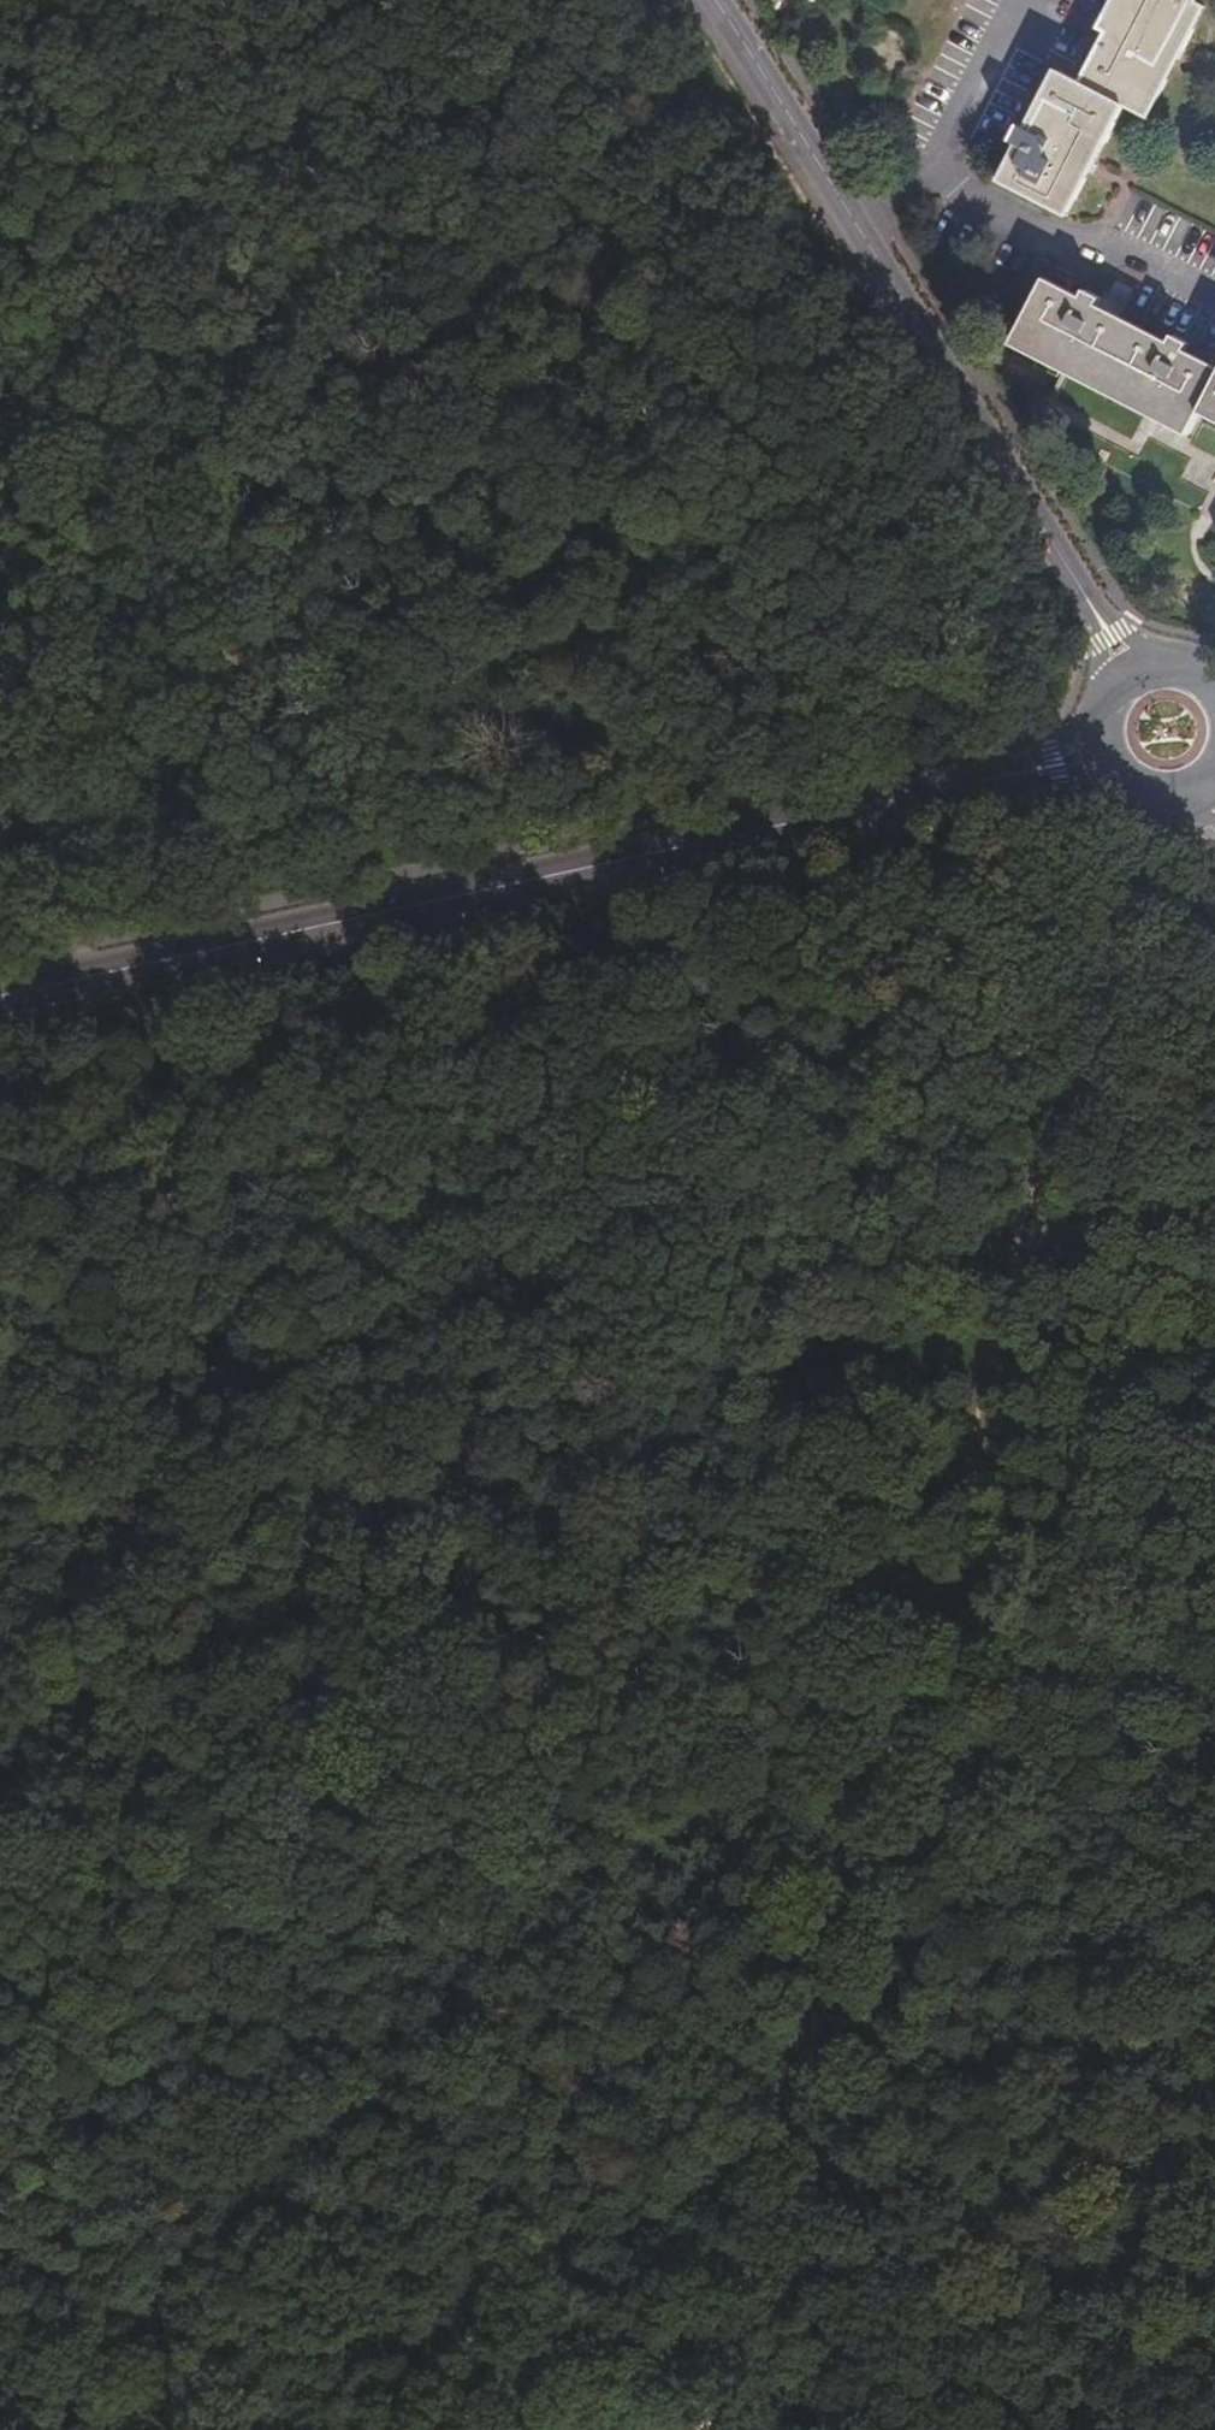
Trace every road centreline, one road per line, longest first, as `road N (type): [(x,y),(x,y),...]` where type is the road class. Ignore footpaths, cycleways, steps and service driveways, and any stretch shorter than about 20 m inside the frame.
road 1 (secondary): [(983,780),(0,996)]
road 2 (residential): [(714,0),(1085,596)]
road 3 (secondary): [(1093,721),(1053,753),(983,780)]
road 4 (secondary): [(983,780),(1107,779)]

